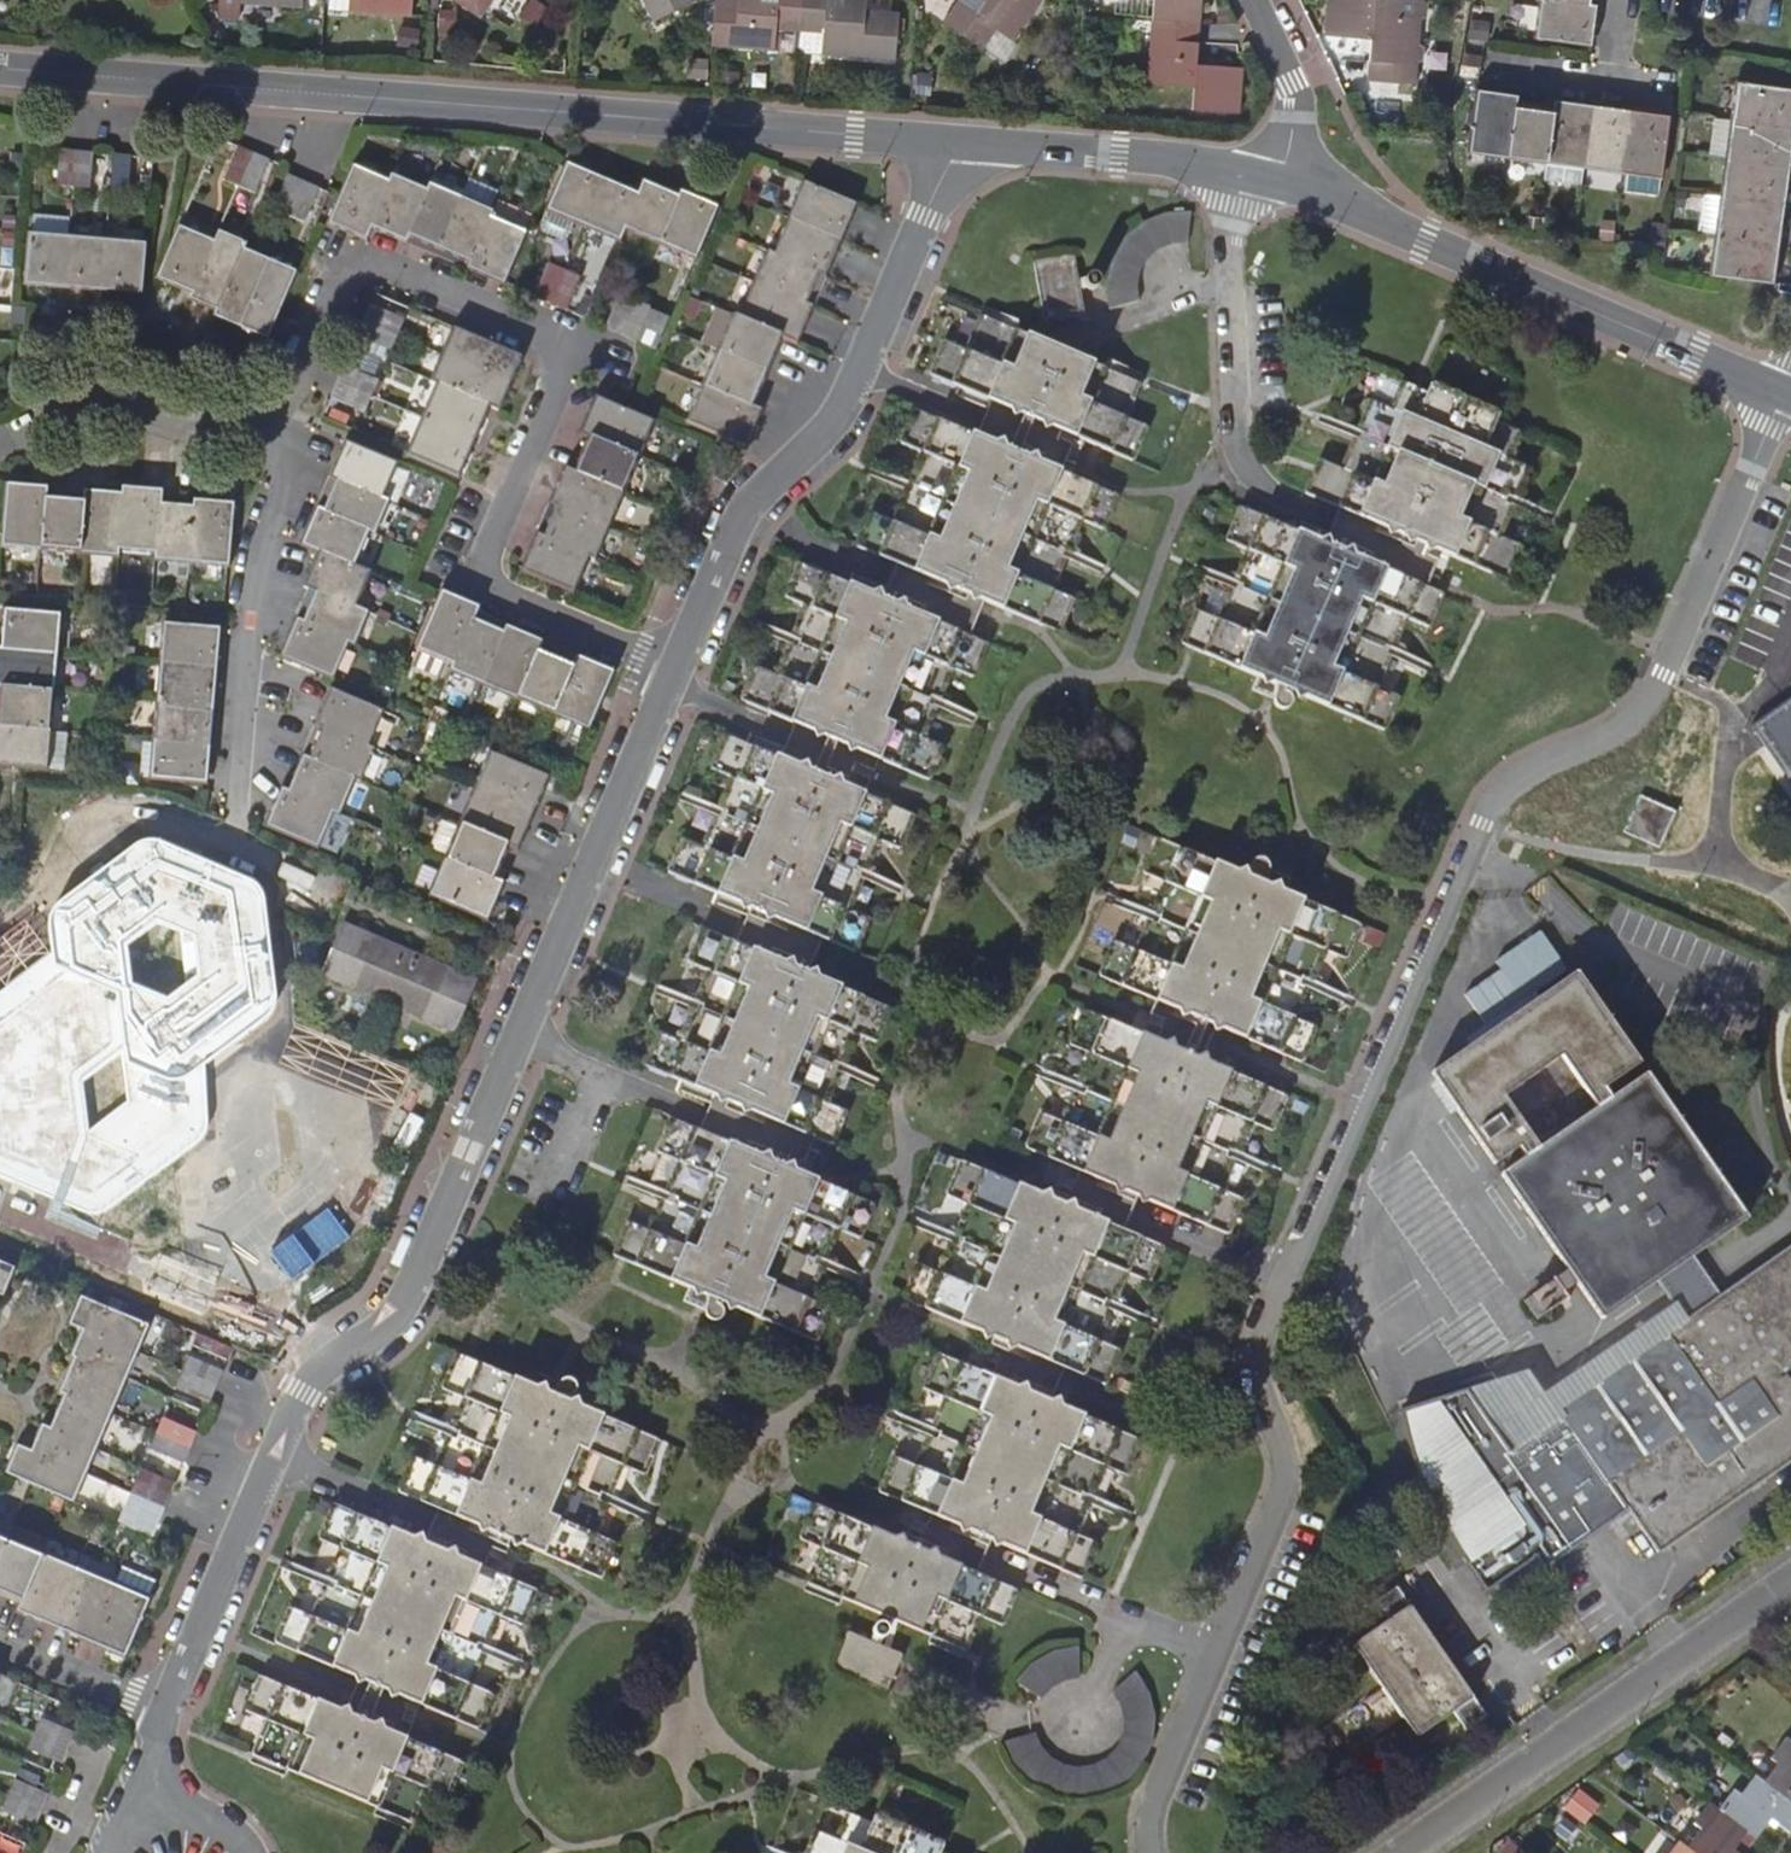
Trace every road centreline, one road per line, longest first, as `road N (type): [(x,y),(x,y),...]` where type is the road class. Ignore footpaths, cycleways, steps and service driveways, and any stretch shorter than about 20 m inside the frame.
road 1 (residential): [(1146,1852),(1152,1796),(1278,1492),(1281,1460),(1253,1381),(1255,1349),(1479,826),(1495,795),(1520,773),(1617,733),(1639,711),(1785,392)]
road 2 (residential): [(163,1709),(298,1394),(318,1366),(369,1333),(412,1284),(673,665)]
road 3 (residential): [(0,70),(959,143)]
road 4 (residential): [(673,665),(514,603),(493,587),(497,536),(564,386),(566,363),(554,339),(398,268),(350,261),(333,279),(263,436)]
road 5 (residential): [(673,665),(750,500),(808,443),(855,374),(959,143)]
road 6 (residential): [(1281,185),(1785,392)]
road 7 (residential): [(1397,1852),(1790,1577)]
road 8 (residential): [(1247,175),(1231,208),(1225,419),(1236,453),(1276,503),(1331,526)]
road 9 (residential): [(263,436),(276,515),(238,649),(229,823)]
road 10 (residential): [(959,143),(1157,158),(1247,175)]
road 11 (residential): [(0,447),(76,411),(113,406),(184,430),(263,436)]
road 12 (residential): [(1281,185),(1294,144),(1295,86),(1253,0)]
road 13 (residential): [(0,1642),(163,1709)]
road 14 (residential): [(1482,74),(1611,89)]

